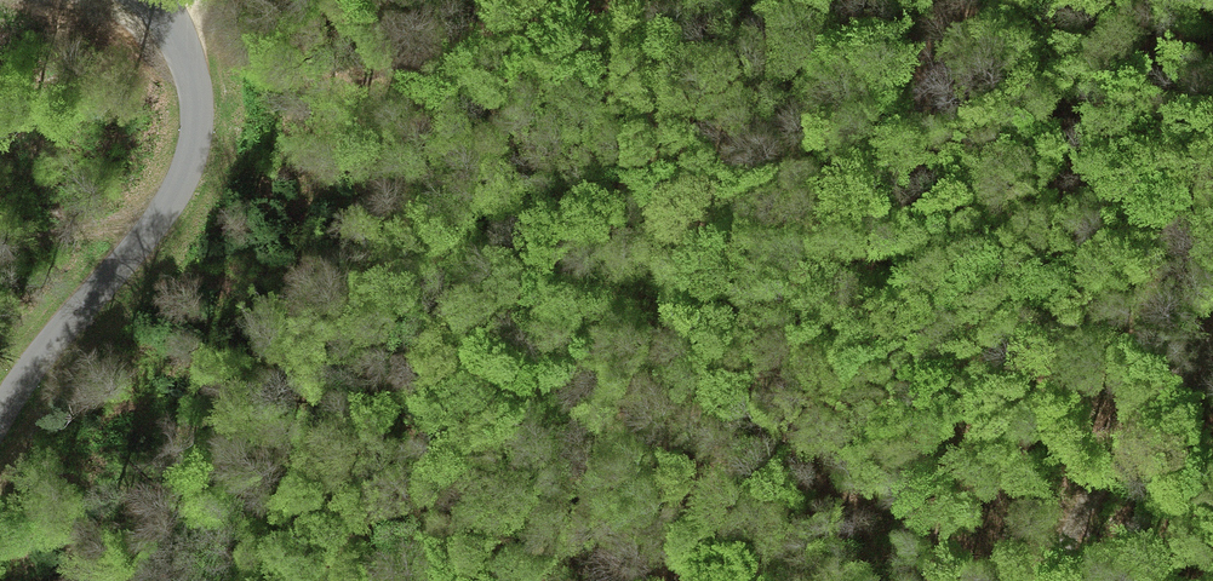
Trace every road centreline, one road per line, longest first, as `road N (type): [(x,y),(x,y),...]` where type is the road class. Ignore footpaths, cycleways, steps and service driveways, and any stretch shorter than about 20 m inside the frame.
road 1 (track): [(683,0),(584,15),(363,74),(192,71)]
road 2 (tertiary): [(0,417),(32,367),(161,223),(193,161),(192,71),(146,0)]
road 3 (track): [(1046,580),(1104,468),(1212,337)]

